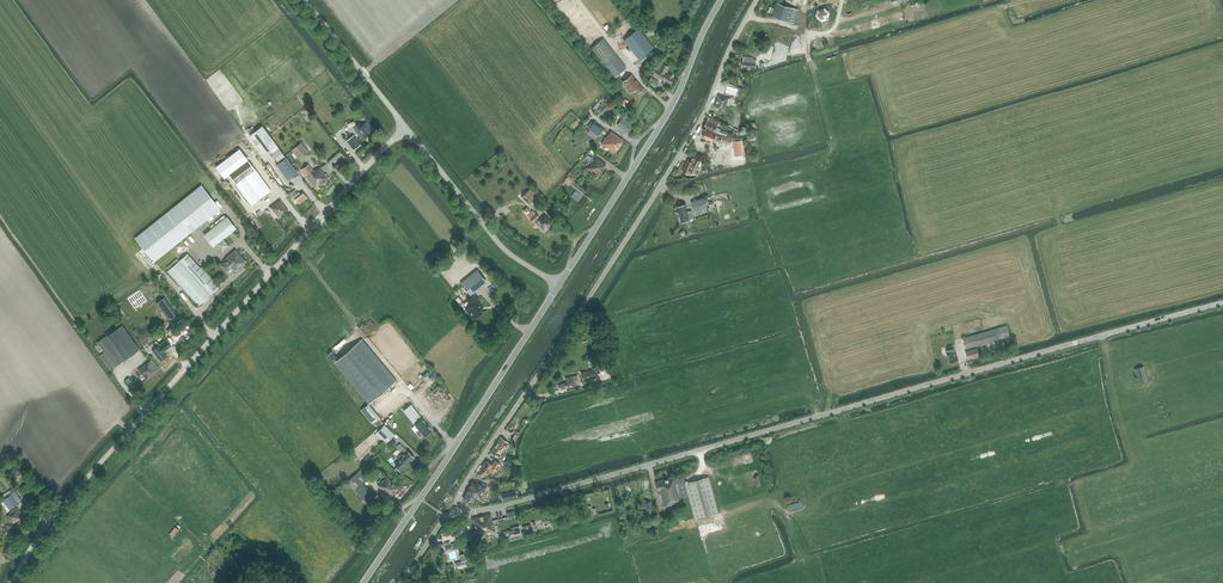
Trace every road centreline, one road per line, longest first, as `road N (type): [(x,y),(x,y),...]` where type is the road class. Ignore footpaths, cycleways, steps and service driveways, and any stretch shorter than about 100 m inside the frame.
road 1 (tertiary): [(454,511),(509,504),(1222,303)]
road 2 (unclassified): [(12,582),(70,498),(406,129)]
road 3 (tertiary): [(454,511),(706,116),(757,0)]
road 4 (unclassified): [(363,582),(559,284)]
road 5 (unclassified): [(559,284),(668,118),(723,0)]
road 6 (unclassified): [(559,284),(508,252),(406,129)]
road 7 (unclassified): [(406,129),(304,0)]

